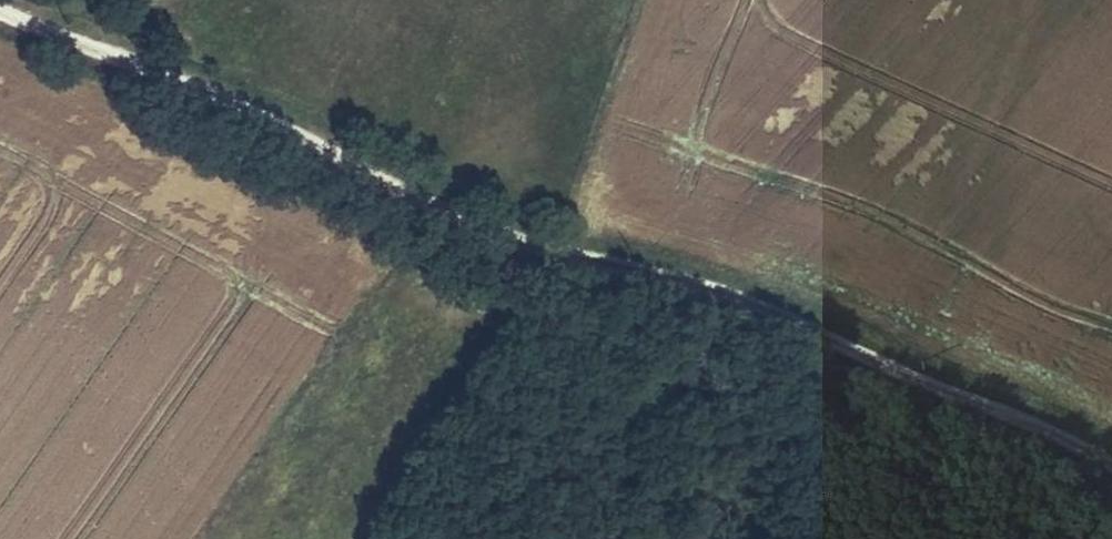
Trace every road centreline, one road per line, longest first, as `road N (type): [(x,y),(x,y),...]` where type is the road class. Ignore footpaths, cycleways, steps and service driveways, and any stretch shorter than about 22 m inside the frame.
road 1 (track): [(0,7),(441,204),(717,281),(905,370),(1052,423),(1111,462)]

